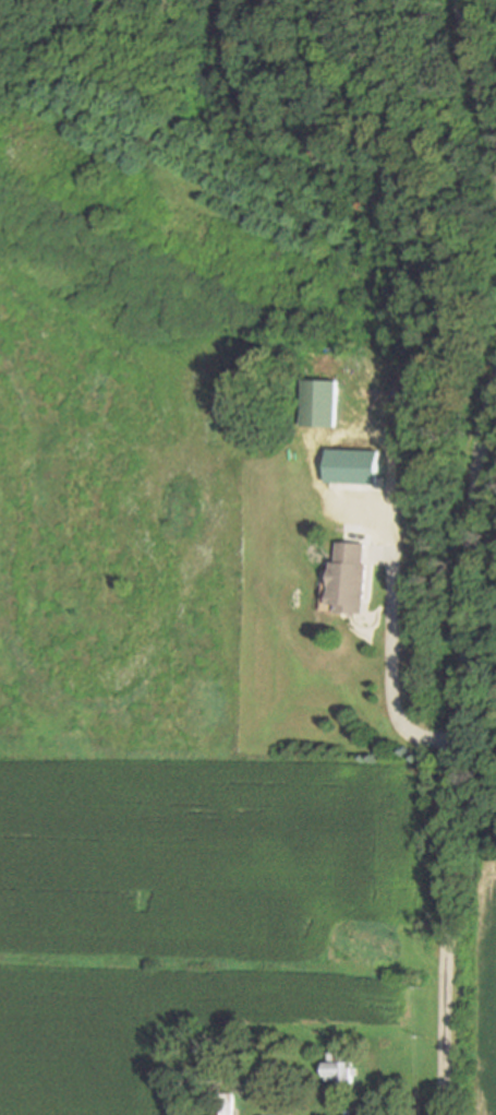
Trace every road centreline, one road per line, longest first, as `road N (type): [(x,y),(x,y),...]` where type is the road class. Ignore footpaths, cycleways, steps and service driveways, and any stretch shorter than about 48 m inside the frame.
road 1 (residential): [(495,378),(477,475),(453,794),(444,1114)]
road 2 (residential): [(459,0),(495,156)]

